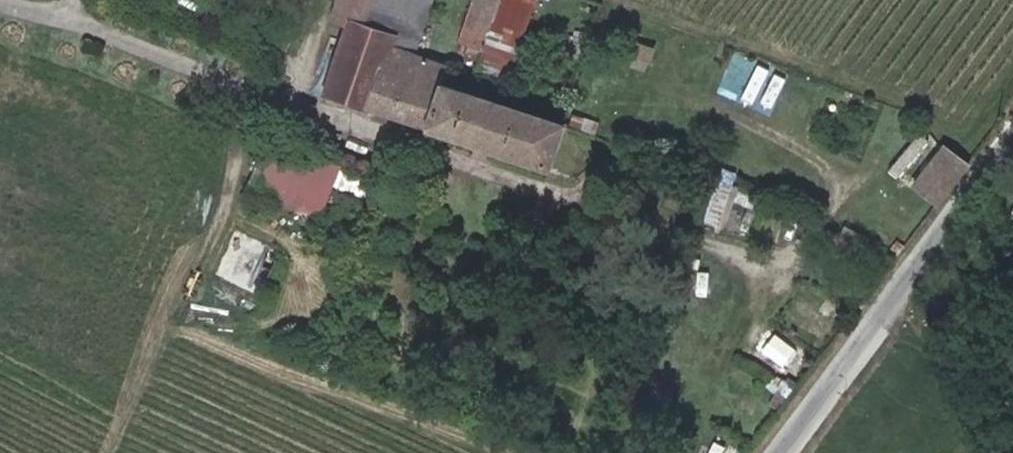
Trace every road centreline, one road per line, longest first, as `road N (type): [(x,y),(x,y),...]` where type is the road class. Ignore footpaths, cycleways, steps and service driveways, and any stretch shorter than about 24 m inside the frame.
road 1 (unclassified): [(788,452),(1012,147)]

